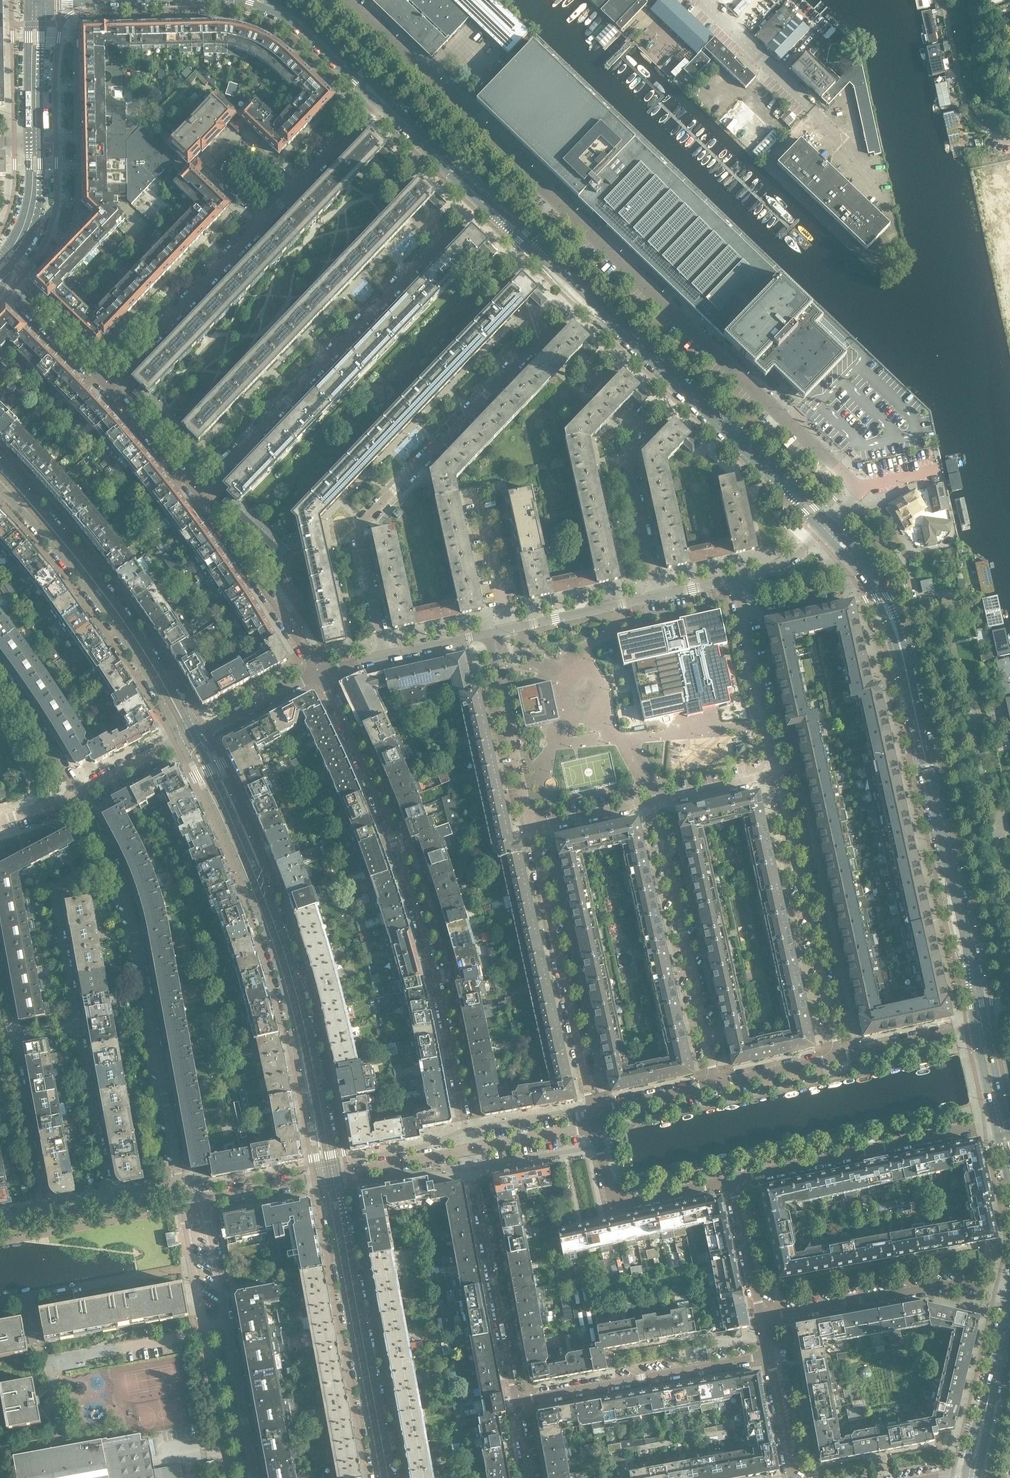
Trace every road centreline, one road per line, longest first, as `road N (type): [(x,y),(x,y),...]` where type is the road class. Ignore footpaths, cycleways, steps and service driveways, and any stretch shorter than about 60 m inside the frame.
road 1 (unclassified): [(827,530),(857,487),(346,0)]
road 2 (tertiary): [(827,530),(378,99)]
road 3 (residential): [(471,1150),(443,994),(410,876),(321,670)]
road 4 (tertiary): [(332,1175),(263,864),(213,752),(192,738)]
road 5 (tertiary): [(181,742),(279,970),(322,1177)]
road 6 (tertiary): [(973,979),(906,667),(872,584)]
road 7 (residential): [(537,334),(363,522),(383,653)]
road 8 (residential): [(109,859),(55,892),(108,1196)]
road 9 (residential): [(194,482),(440,236)]
road 10 (tertiary): [(192,738),(107,597),(0,463)]
road 11 (residential): [(179,1183),(137,941),(109,859)]
road 12 (tertiary): [(0,488),(99,605),(181,742)]
road 13 (residential): [(657,598),(630,478),(633,424),(537,334)]
road 14 (tertiary): [(322,1177),(378,1477)]
road 15 (residential): [(592,1112),(530,828)]
road 16 (residential): [(778,774),(841,1057)]
road 17 (residential): [(716,1084),(653,801)]
road 18 (unclassified): [(735,1180),(996,1127)]
road 19 (residential): [(770,1355),(514,1402)]
road 20 (residential): [(471,1150),(514,1402)]
road 21 (residential): [(1009,1294),(961,1282),(763,1317)]
road 22 (residential): [(41,1208),(0,982)]
road 23 (residential): [(194,482),(270,582),(321,670)]
road 24 (residential): [(102,378),(260,218)]
road 25 (residential): [(530,828),(500,669),(506,627)]
road 26 (unclassified): [(595,1125),(608,1192),(620,1202),(735,1180)]
road 27 (residential): [(778,774),(743,611)]
road 28 (residential): [(260,218),(223,182),(219,158),(232,147),(248,149),(291,186)]
road 29 (residential): [(1009,142),(983,127),(965,102),(943,0)]
road 30 (residential): [(506,627),(657,598)]
road 31 (tertiary): [(378,99),(296,18),(264,0)]
road 32 (residential): [(254,1477),(226,1328)]
road 33 (unclassified): [(811,105),(702,0)]
road 34 (residential): [(205,1332),(231,1477)]
road 35 (residential): [(192,738),(321,670)]
road 36 (residential): [(440,236),(338,138)]
road 37 (unclassified): [(332,1175),(471,1150)]
road 38 (residential): [(74,793),(0,674)]
road 39 (secondary): [(34,140),(34,0)]
road 40 (residential): [(763,1317),(735,1180)]
road 41 (residential): [(0,283),(102,378)]
road 42 (residential): [(102,378),(194,482)]
road 43 (residential): [(537,334),(440,236)]
road 44 (residential): [(186,1197),(183,1222),(205,1332)]
road 45 (unclassified): [(841,1057),(975,1029)]
road 46 (residential): [(743,611),(872,584)]
road 47 (residential): [(506,627),(509,607),(486,499)]
road 48 (residential): [(226,1328),(203,1202)]
road 49 (residential): [(653,801),(778,774)]
road 50 (unclassified): [(716,1084),(841,1057)]
road 51 (unclassified): [(592,1112),(716,1084)]
road 52 (unclassified): [(471,1150),(595,1125)]
road 53 (residential): [(530,828),(653,801)]
road 54 (residential): [(383,653),(506,627)]
road 55 (residential): [(792,1477),(770,1355)]
road 56 (residential): [(203,1202),(322,1177)]
road 57 (residential): [(86,1352),(205,1332)]

